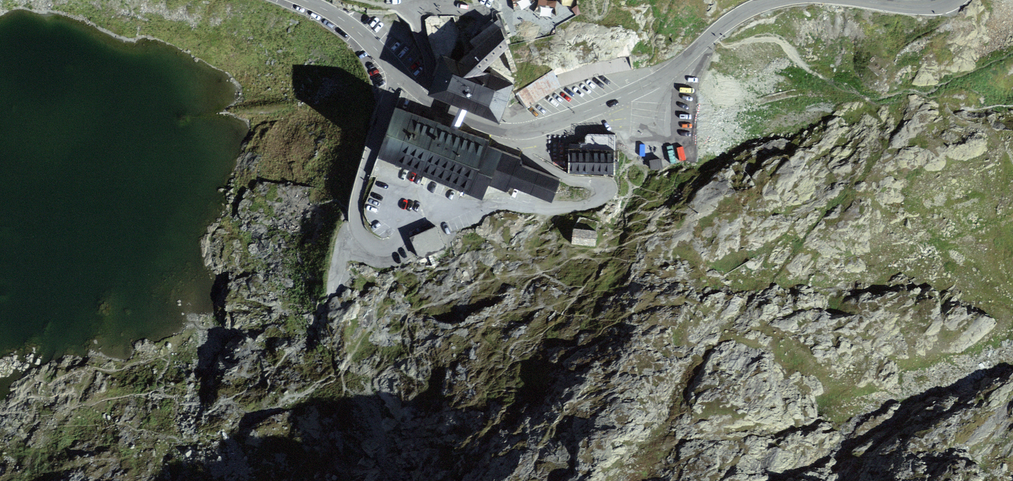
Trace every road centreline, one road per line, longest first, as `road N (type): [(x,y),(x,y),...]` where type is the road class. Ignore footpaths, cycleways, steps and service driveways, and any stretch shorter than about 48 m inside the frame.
road 1 (tertiary): [(781,0),(733,19),(645,86),(518,133),(433,104),(357,32),(303,0)]

